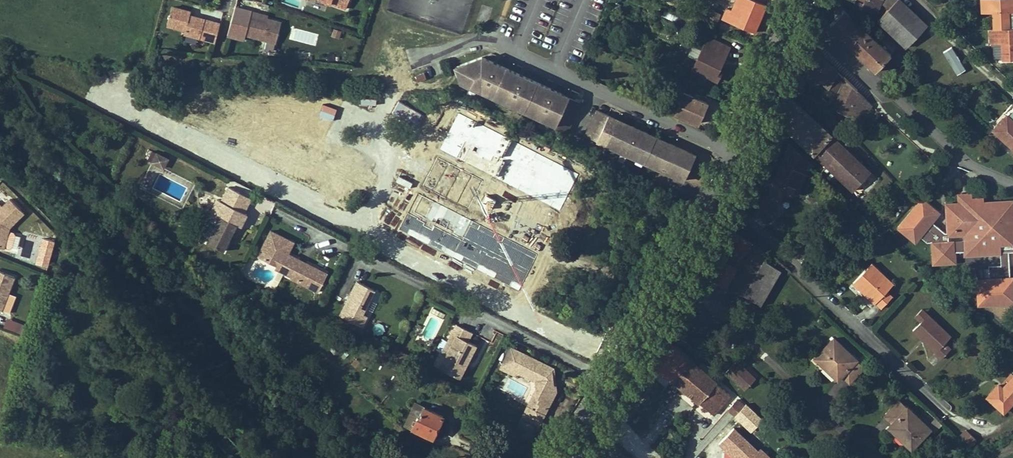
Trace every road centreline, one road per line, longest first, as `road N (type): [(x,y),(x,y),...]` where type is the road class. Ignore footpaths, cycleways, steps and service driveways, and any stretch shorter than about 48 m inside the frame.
road 1 (residential): [(286,222),(619,382)]
road 2 (residential): [(421,57),(496,37),(733,149)]
road 3 (residential): [(716,188),(937,399)]
road 4 (secondary): [(716,188),(619,382)]
road 5 (secondary): [(799,0),(733,149)]
road 6 (residential): [(1012,91),(916,0)]

